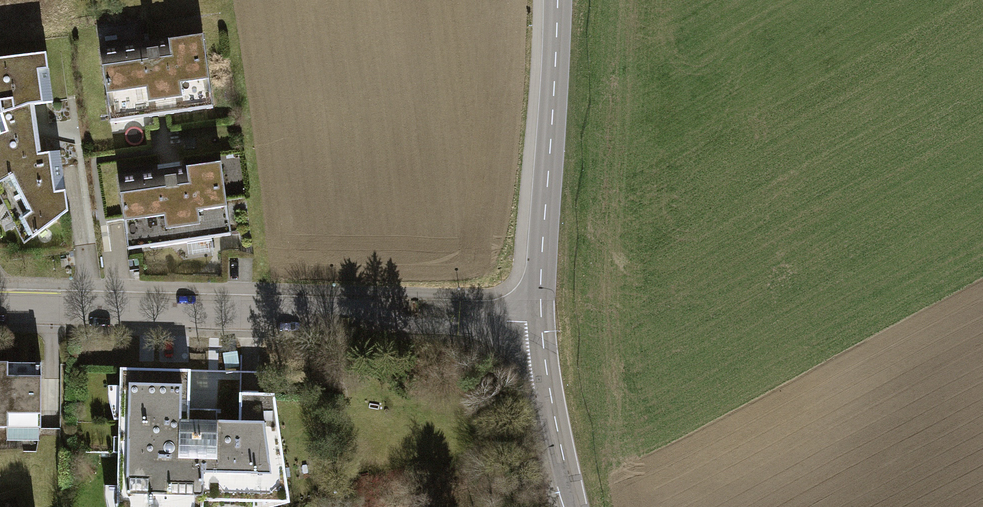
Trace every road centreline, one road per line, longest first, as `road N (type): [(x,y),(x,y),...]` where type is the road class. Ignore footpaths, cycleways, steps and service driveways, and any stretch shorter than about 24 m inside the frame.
road 1 (residential): [(0,307),(541,322)]
road 2 (tertiary): [(541,322),(557,0)]
road 3 (tertiary): [(541,322),(575,506)]

